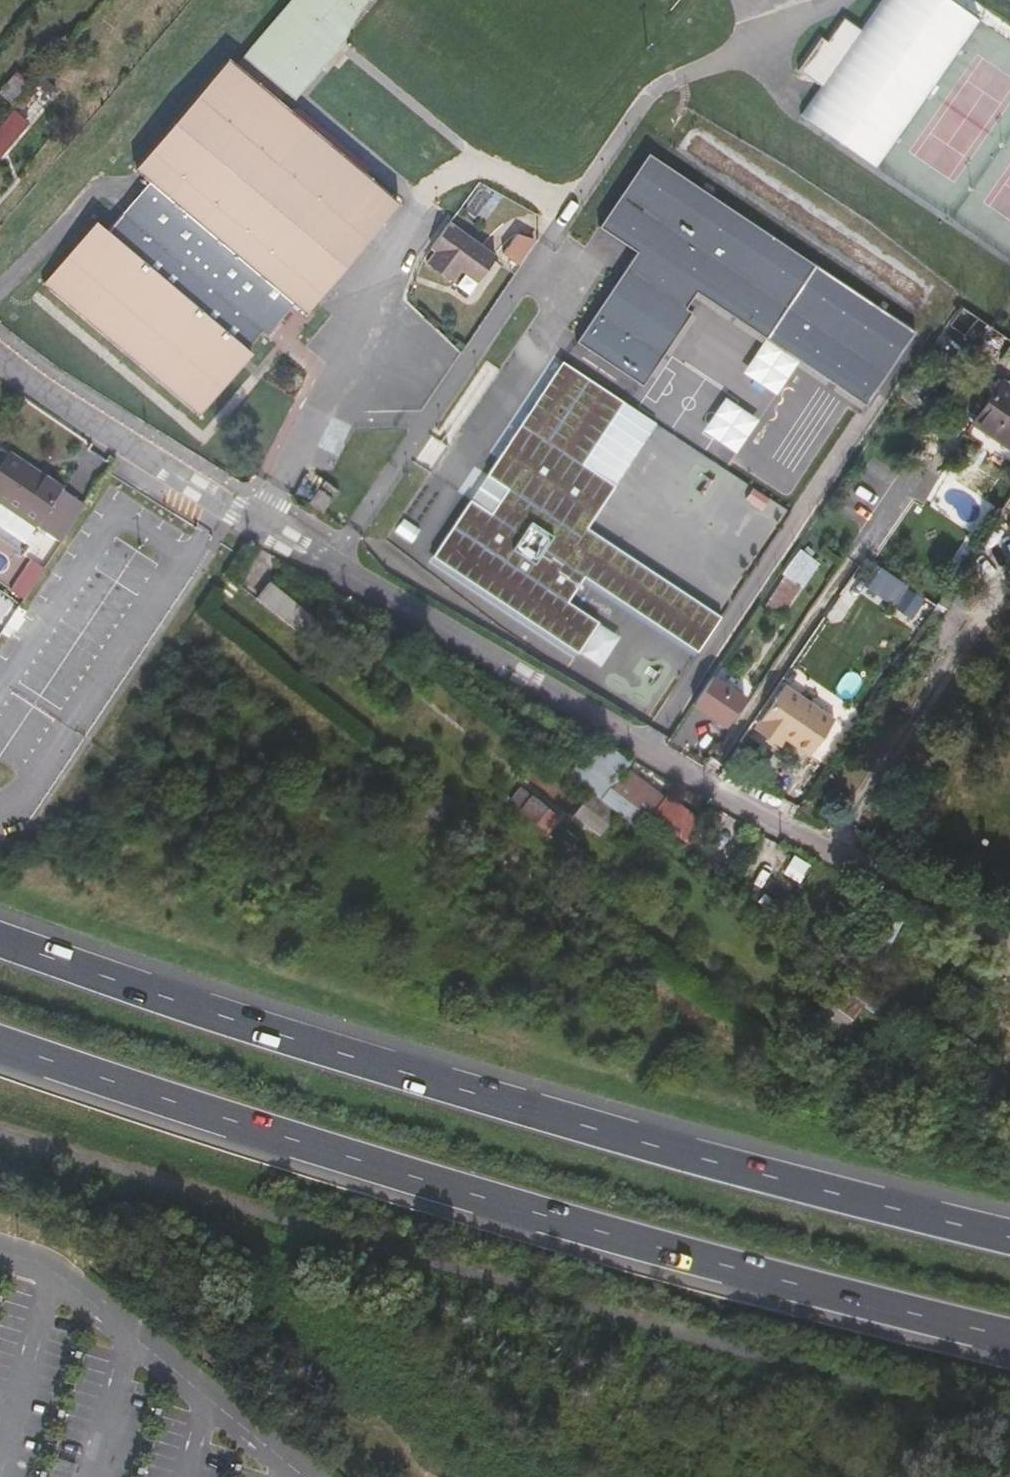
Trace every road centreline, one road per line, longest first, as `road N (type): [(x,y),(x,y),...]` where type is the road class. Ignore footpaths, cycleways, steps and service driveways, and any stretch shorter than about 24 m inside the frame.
road 1 (residential): [(998,943),(827,859),(127,448),(0,349)]
road 2 (trunk): [(1009,1237),(372,1061),(0,938)]
road 3 (trunk): [(0,1045),(598,1233),(1009,1335)]

